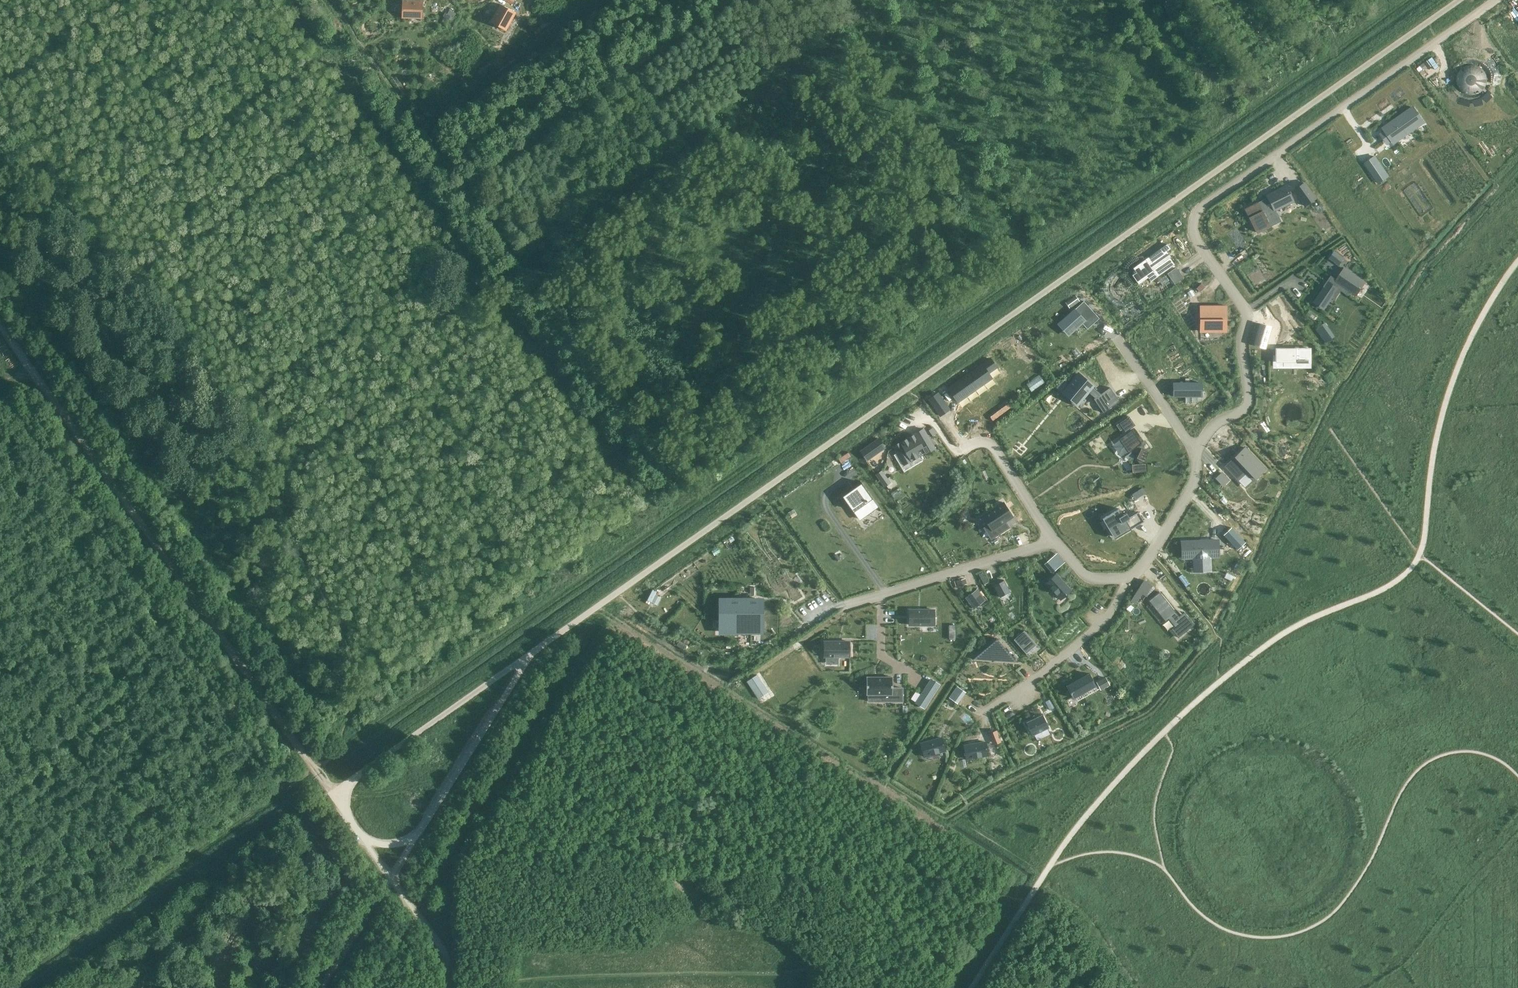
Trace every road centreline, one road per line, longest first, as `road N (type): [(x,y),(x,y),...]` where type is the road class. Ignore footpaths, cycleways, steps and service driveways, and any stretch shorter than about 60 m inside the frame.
road 1 (unclassified): [(524,659),(1458,0)]
road 2 (residential): [(1495,0),(1198,212),(1196,242),(1246,306),(1248,391),(1241,409),(1214,425),(1197,448)]
road 3 (track): [(142,522),(520,257),(428,129)]
road 4 (track): [(0,323),(335,794)]
road 5 (unclassified): [(418,833),(388,844),(367,840),(335,794),(524,659)]
road 6 (unclassified): [(418,833),(524,659)]
road 7 (residential): [(1125,579),(1113,609),(1081,643),(986,710)]
road 8 (residential): [(1057,542),(880,595)]
road 9 (track): [(367,840),(373,865),(412,916),(367,987)]
road 10 (residential): [(1197,448),(1189,494),(1125,579)]
road 11 (residential): [(1197,448),(1117,337)]
road 12 (residential): [(1057,542),(985,441)]

